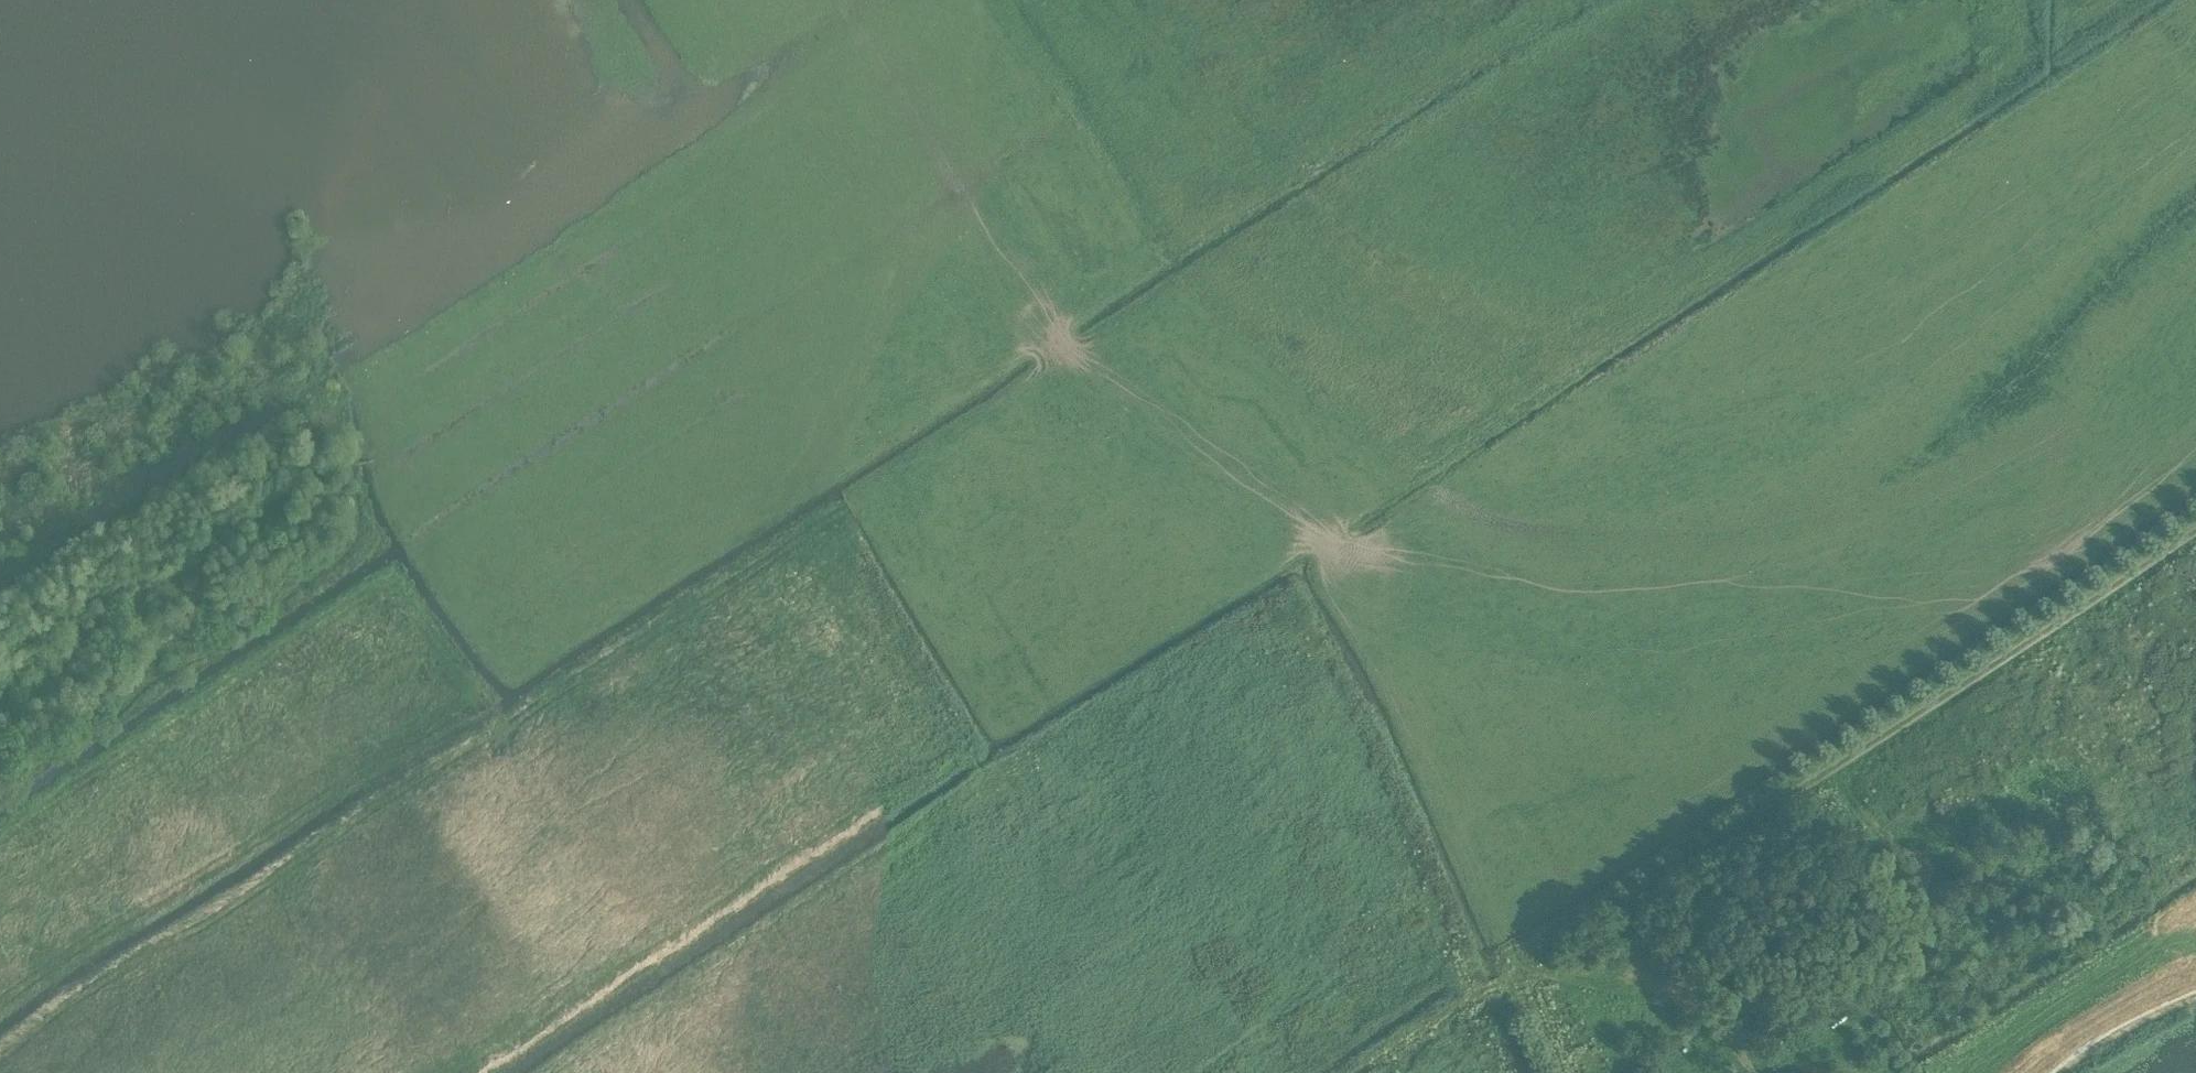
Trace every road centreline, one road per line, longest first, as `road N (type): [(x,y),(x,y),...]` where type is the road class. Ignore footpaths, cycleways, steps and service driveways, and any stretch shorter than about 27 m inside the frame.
road 1 (track): [(2195,533),(1643,898),(1633,930),(1642,973),(1689,996),(1732,1042)]
road 2 (track): [(1642,973),(1512,981),(1365,1072)]

